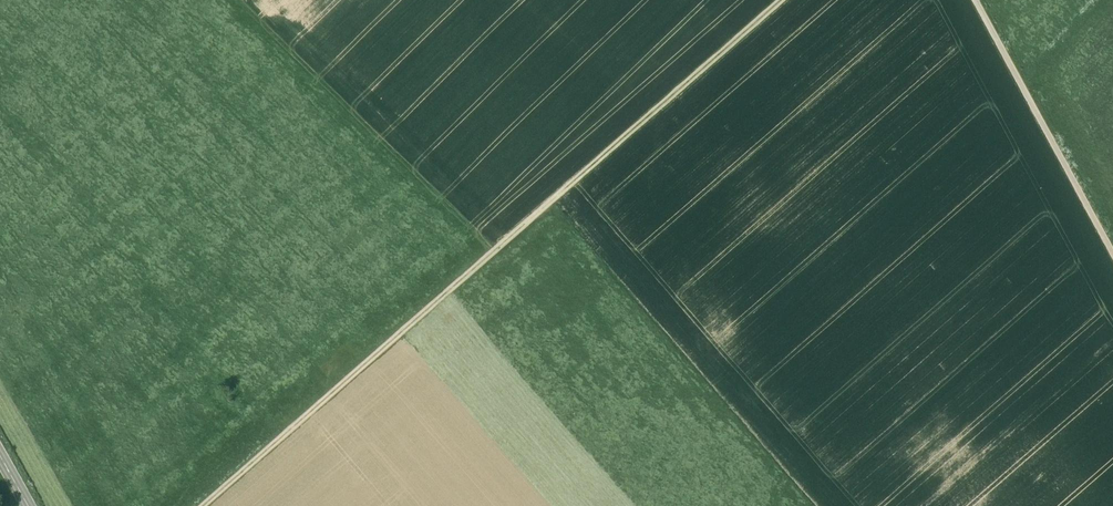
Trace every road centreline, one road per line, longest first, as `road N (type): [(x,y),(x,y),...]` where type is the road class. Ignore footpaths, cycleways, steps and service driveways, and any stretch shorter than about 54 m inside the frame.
road 1 (track): [(796,0),(210,505)]
road 2 (track): [(1112,244),(981,0)]

